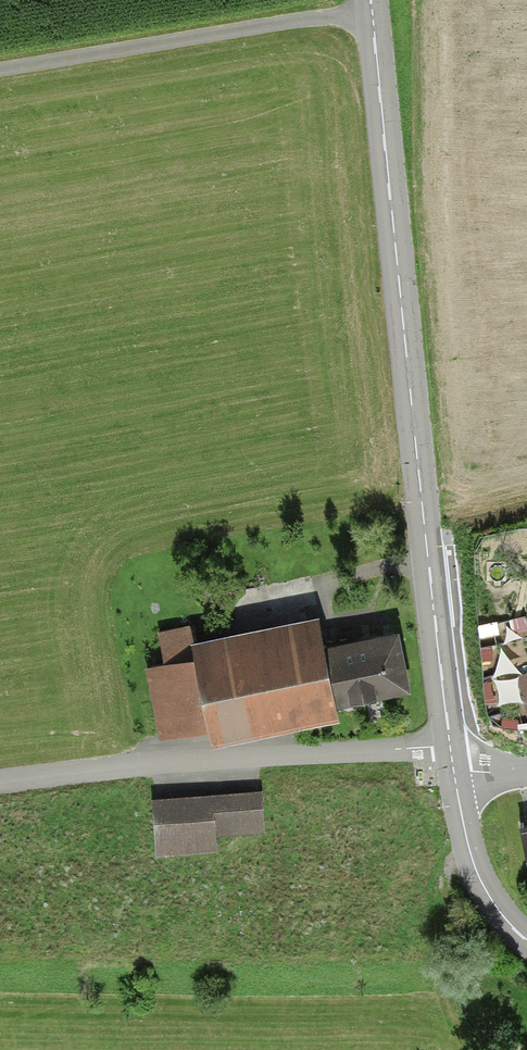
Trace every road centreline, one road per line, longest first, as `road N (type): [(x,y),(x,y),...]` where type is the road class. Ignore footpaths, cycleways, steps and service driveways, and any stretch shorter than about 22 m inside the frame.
road 1 (tertiary): [(372,0),(452,758)]
road 2 (track): [(372,13),(0,68)]
road 3 (residential): [(107,765),(432,747),(452,758)]
road 4 (tertiary): [(452,758),(473,862),(502,917),(526,940)]

